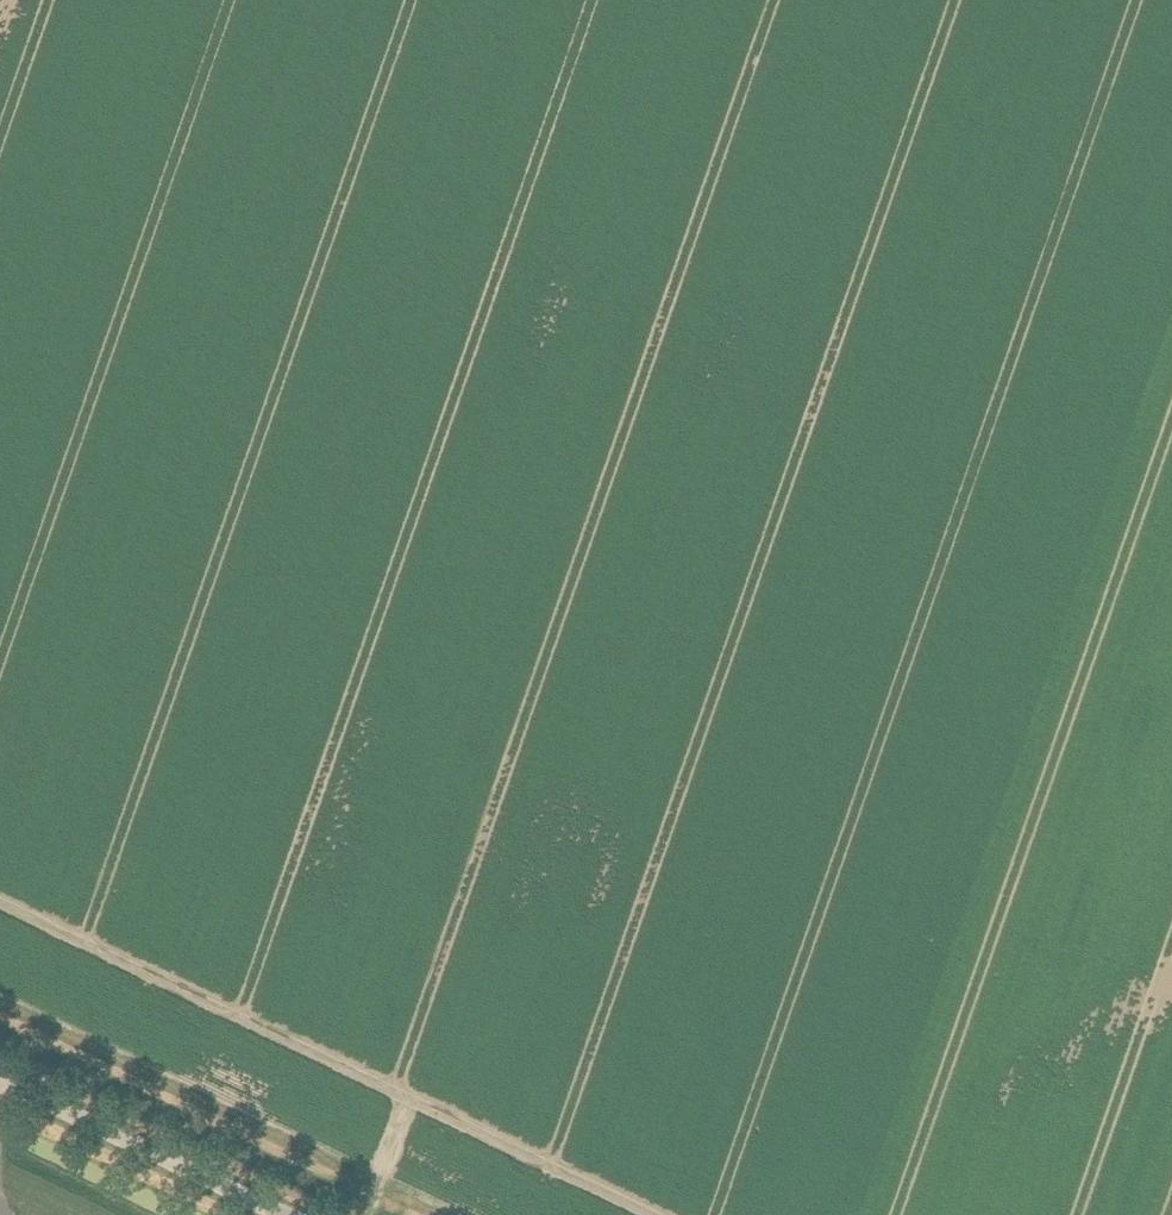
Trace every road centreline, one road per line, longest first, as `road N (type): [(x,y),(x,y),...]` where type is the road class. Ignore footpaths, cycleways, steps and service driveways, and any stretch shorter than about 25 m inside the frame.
road 1 (track): [(0,1005),(437,1214)]
road 2 (unclassified): [(281,1214),(0,1080)]

